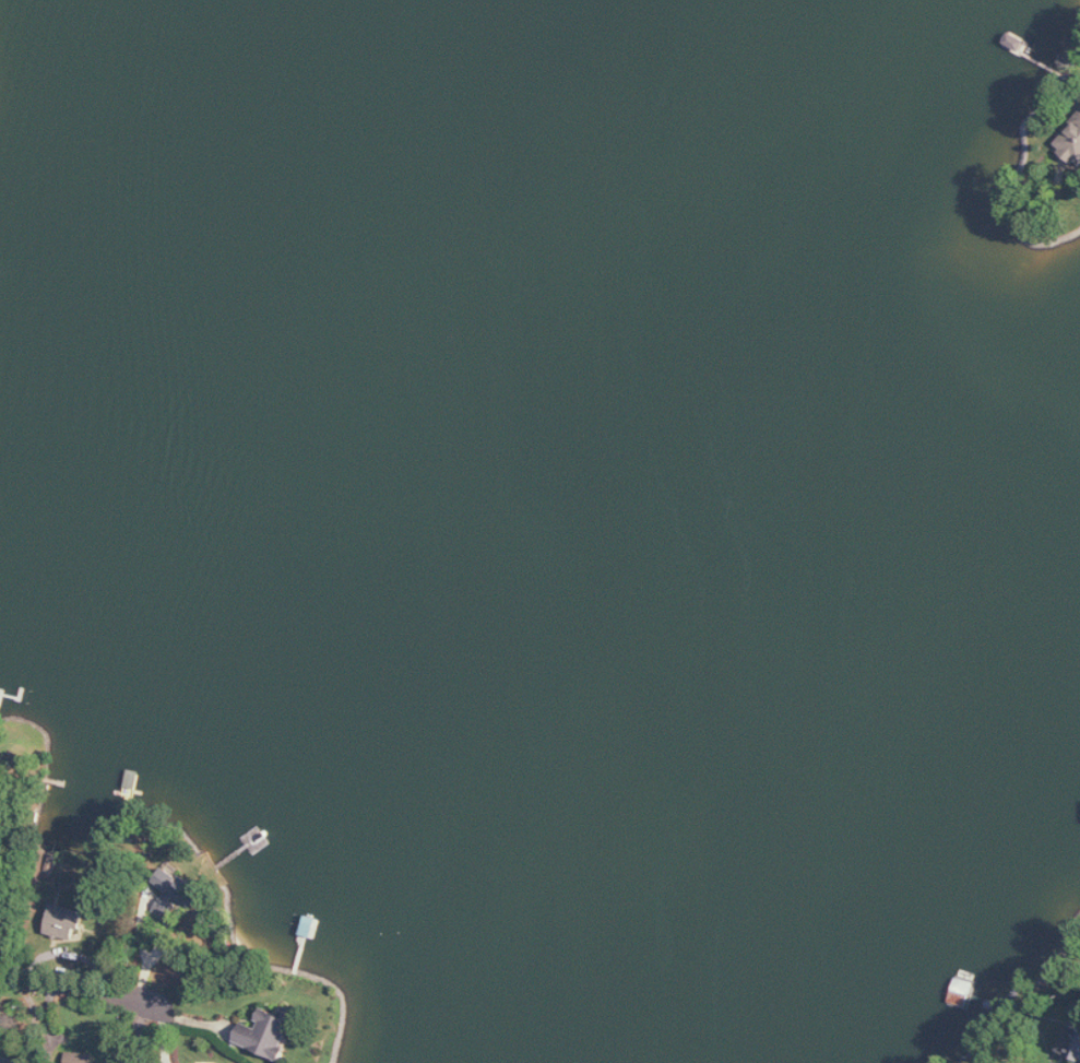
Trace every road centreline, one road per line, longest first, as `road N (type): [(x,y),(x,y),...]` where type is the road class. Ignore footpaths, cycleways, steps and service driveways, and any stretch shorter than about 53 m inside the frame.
road 1 (residential): [(147,1011),(0,975)]

